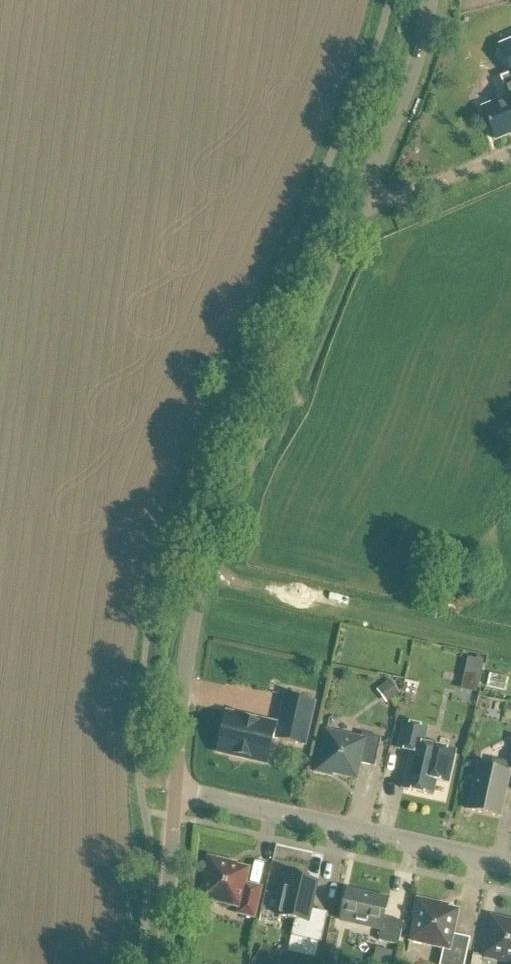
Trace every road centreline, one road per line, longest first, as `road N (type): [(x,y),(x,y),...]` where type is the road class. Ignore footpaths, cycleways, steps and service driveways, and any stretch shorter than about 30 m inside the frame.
road 1 (unclassified): [(177,790),(190,637),(208,568),(413,84),(431,0)]
road 2 (residential): [(510,866),(177,790)]
road 3 (unclassified): [(165,963),(177,790)]

